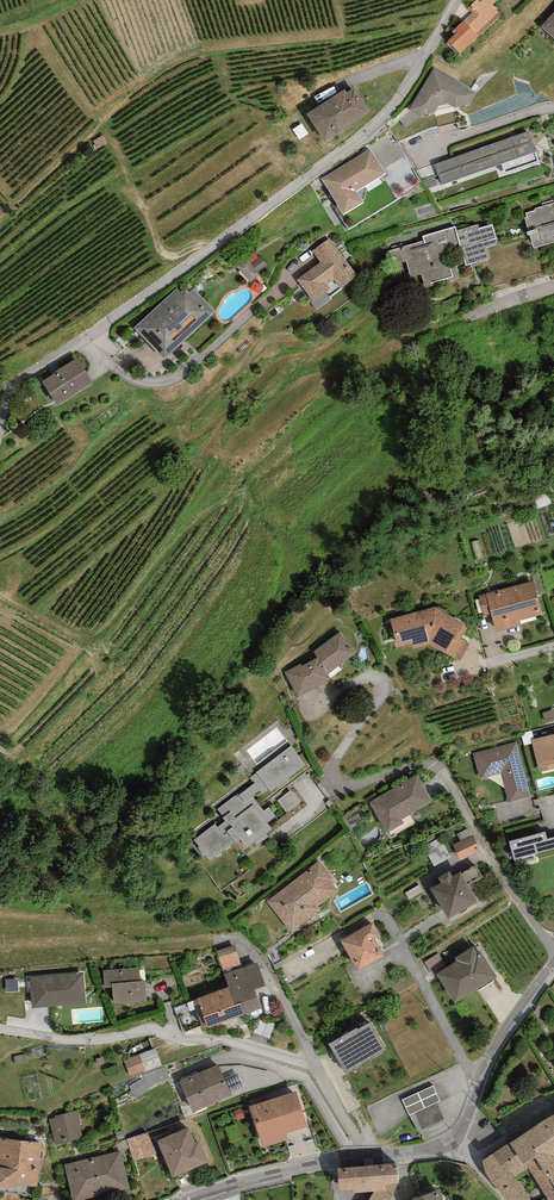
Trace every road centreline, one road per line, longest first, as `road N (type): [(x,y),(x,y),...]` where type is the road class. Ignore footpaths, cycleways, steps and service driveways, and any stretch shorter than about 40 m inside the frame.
road 1 (residential): [(454,0),(416,74),(382,119),(21,378)]
road 2 (residential): [(0,1029),(62,1040),(147,1032),(315,1064),(369,1155)]
road 3 (residential): [(553,964),(493,1054),(456,1141)]
road 4 (residential): [(369,1155),(181,1199)]
road 5 (track): [(213,244),(173,258),(161,253),(122,158)]
road 6 (residential): [(553,108),(412,155)]

